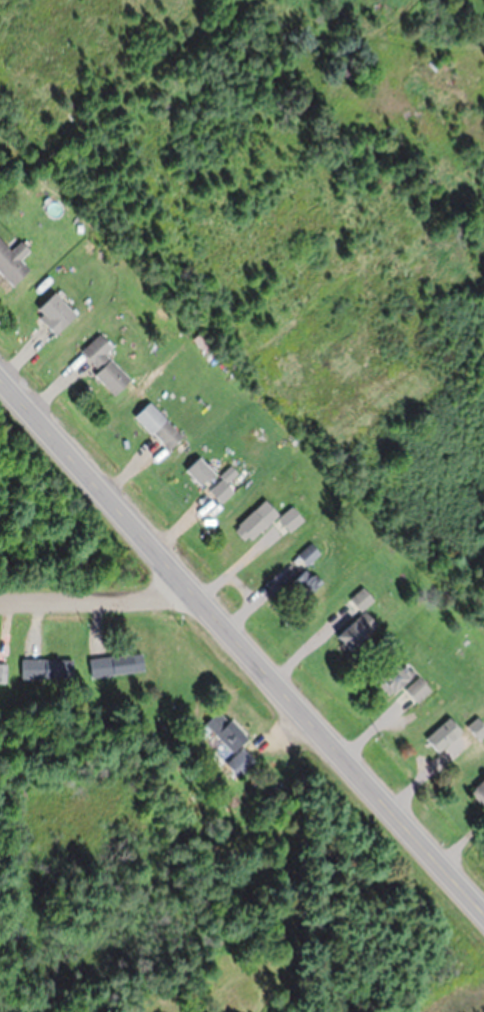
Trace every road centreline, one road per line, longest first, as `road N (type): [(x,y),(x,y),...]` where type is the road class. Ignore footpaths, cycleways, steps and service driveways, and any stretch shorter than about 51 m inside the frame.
road 1 (secondary): [(483,907),(0,368)]
road 2 (residential): [(203,595),(0,596)]

